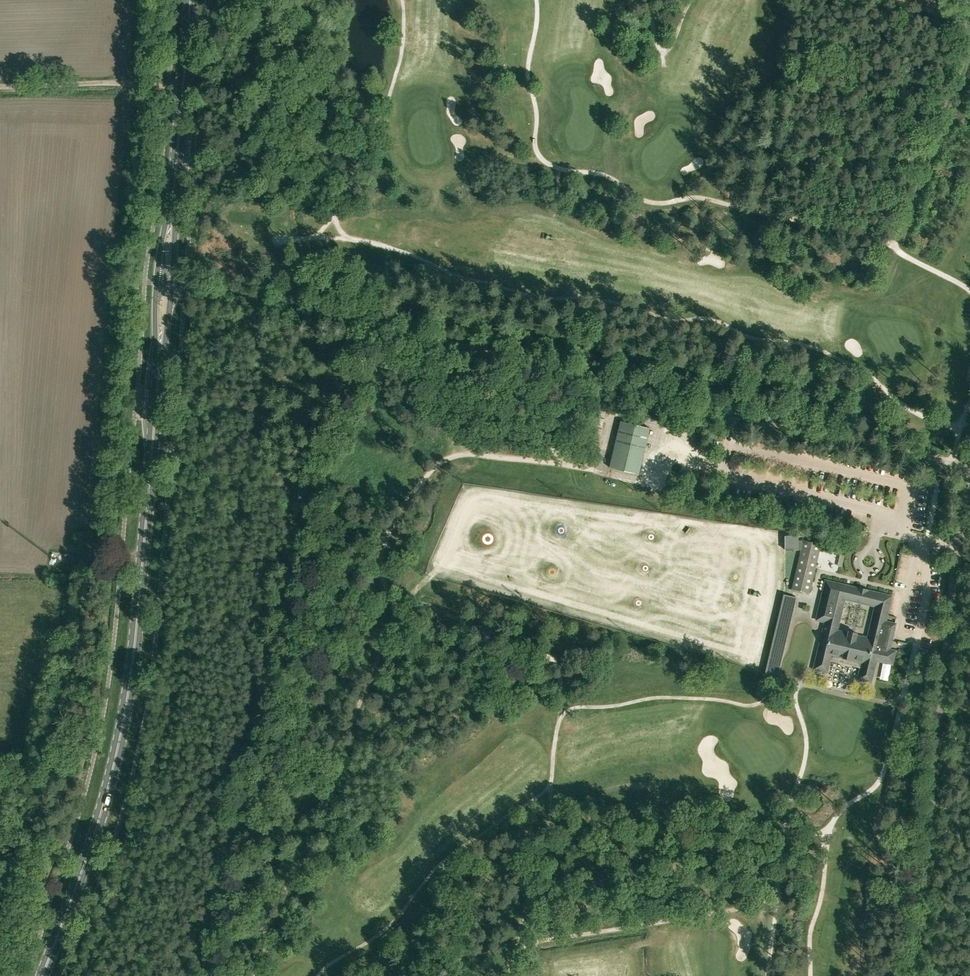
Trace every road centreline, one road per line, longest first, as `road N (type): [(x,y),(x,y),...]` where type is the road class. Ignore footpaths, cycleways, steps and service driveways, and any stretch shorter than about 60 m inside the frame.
road 1 (unclassified): [(173,283),(966,467)]
road 2 (primary): [(40,975),(107,801),(137,640),(157,402)]
road 3 (unclassified): [(907,975),(966,467)]
road 4 (primary): [(175,184),(190,0)]
road 5 (primary): [(157,281),(157,402)]
road 6 (primary): [(157,402),(173,283)]

